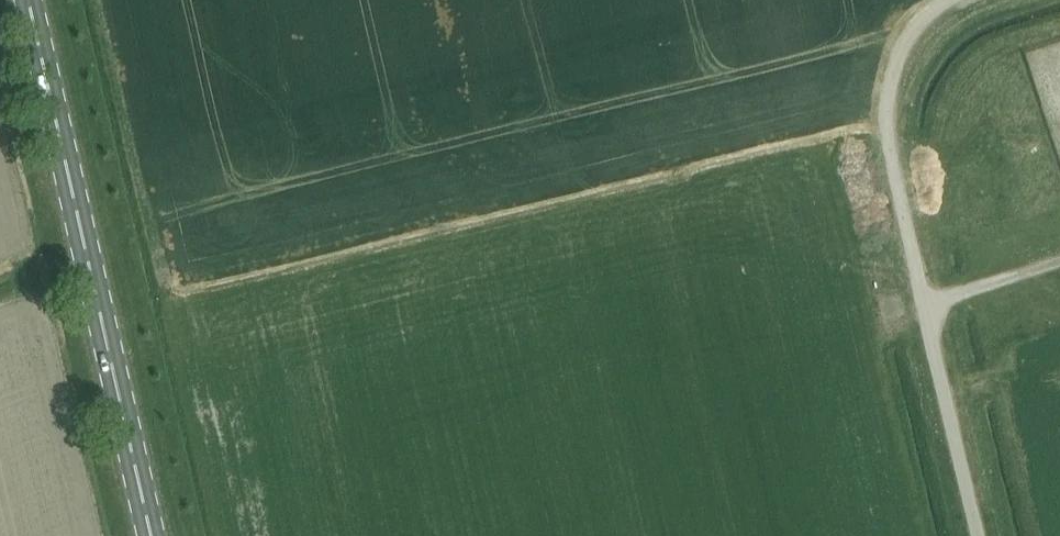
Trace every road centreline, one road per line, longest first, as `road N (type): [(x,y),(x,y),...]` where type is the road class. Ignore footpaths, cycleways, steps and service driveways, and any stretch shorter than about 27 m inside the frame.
road 1 (unclassified): [(975,535),(883,133),(898,53),(918,18),(956,0)]
road 2 (primary): [(144,535),(21,0)]

